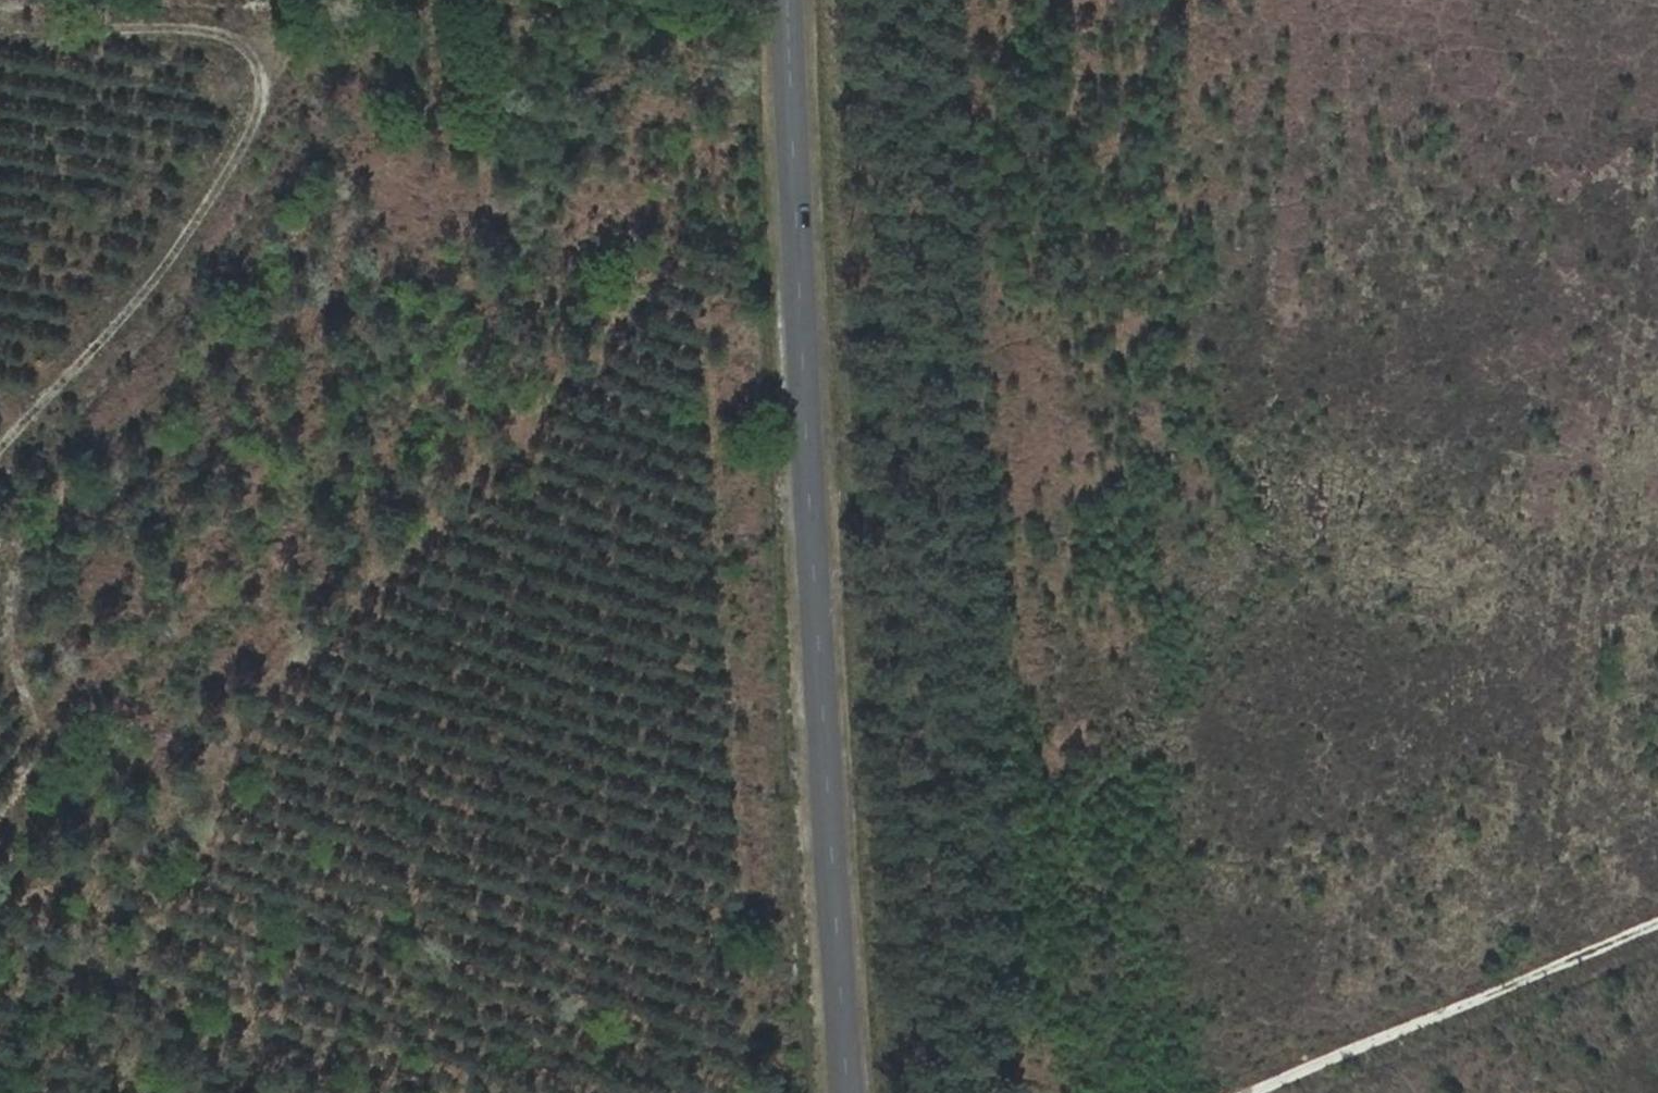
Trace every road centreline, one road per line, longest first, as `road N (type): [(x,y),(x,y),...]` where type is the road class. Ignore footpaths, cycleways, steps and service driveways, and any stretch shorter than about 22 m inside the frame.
road 1 (tertiary): [(786,0),(847,1092)]
road 2 (track): [(1253,1092),(1657,924)]

